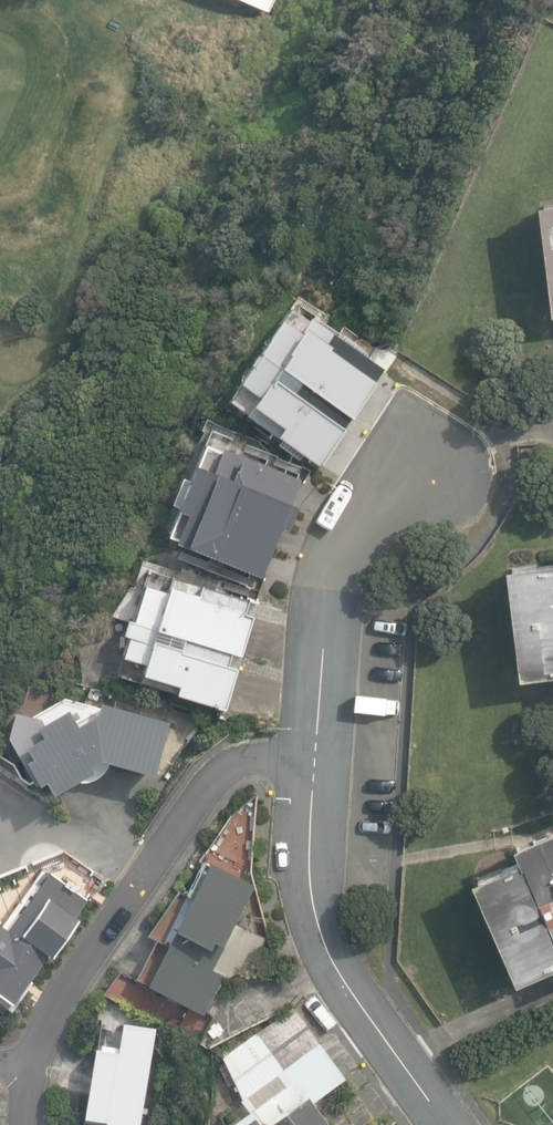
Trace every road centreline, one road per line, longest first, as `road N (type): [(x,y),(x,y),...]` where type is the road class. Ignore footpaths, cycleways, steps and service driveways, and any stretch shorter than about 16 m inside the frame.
road 1 (residential): [(22,1124),(76,973),(207,780),(226,760),(309,752)]
road 2 (residential): [(309,752),(301,830),(315,910),(338,959),(446,1124)]
road 3 (residential): [(422,462),(346,524),(321,630),(309,752)]

